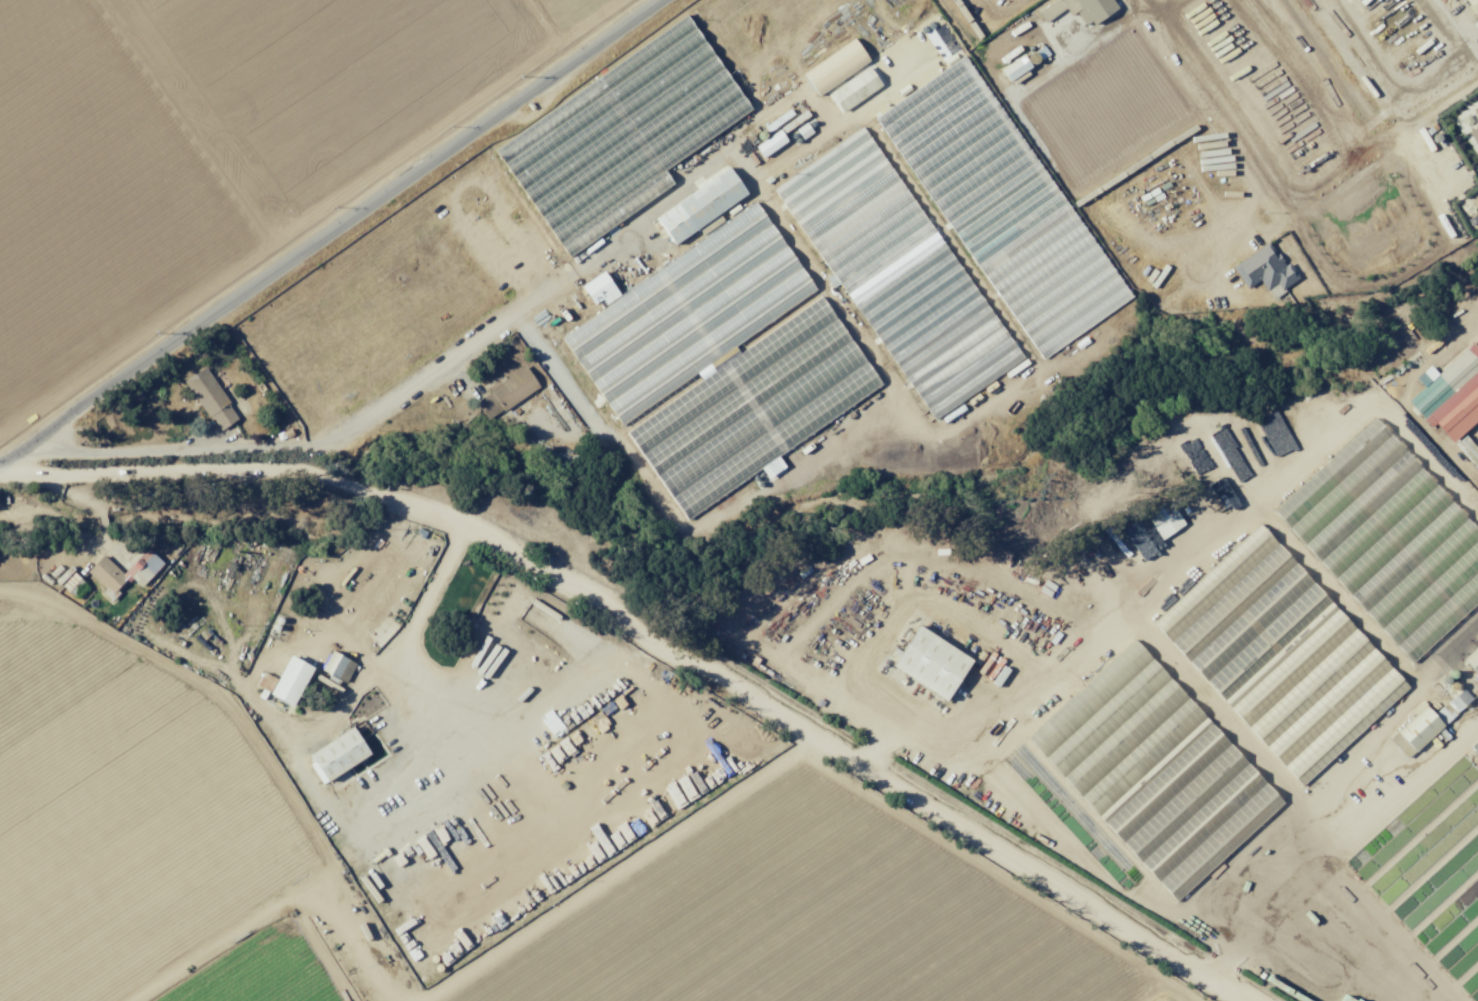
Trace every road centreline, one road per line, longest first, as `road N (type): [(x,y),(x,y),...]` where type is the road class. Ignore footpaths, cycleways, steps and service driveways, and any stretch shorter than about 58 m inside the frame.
road 1 (residential): [(1212,1000),(691,692),(649,692),(390,521),(264,473),(52,422)]
road 2 (tertiary): [(0,458),(661,0)]
road 3 (residential): [(299,929),(321,926),(649,692)]
road 4 (track): [(343,1000),(299,929),(198,1000)]

